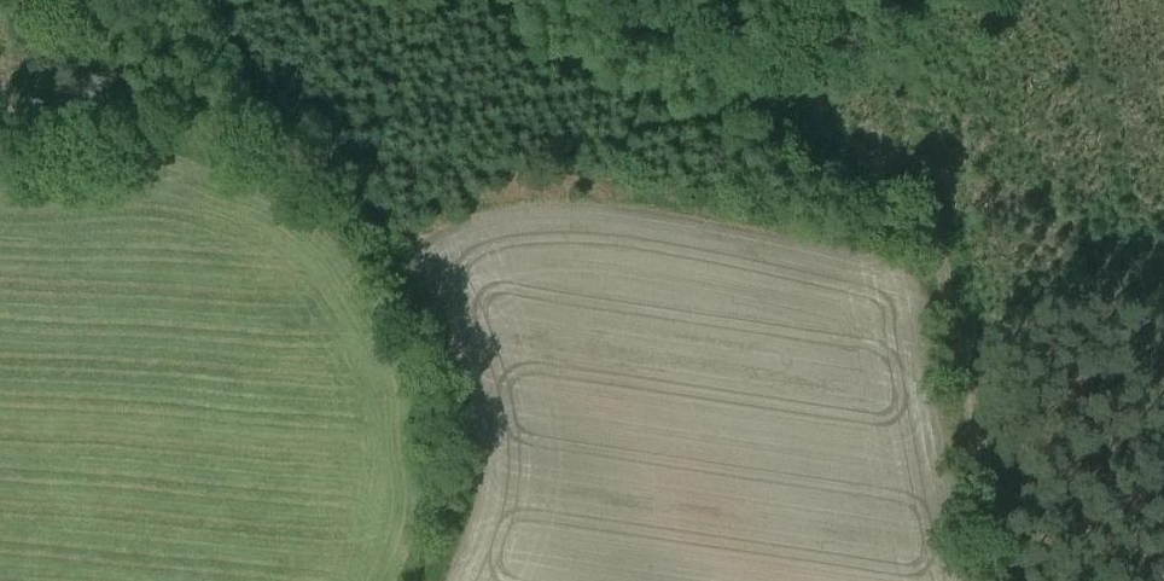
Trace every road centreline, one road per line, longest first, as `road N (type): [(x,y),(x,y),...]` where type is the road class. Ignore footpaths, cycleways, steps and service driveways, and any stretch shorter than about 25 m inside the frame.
road 1 (track): [(673,0),(684,34),(939,252),(1009,580)]

